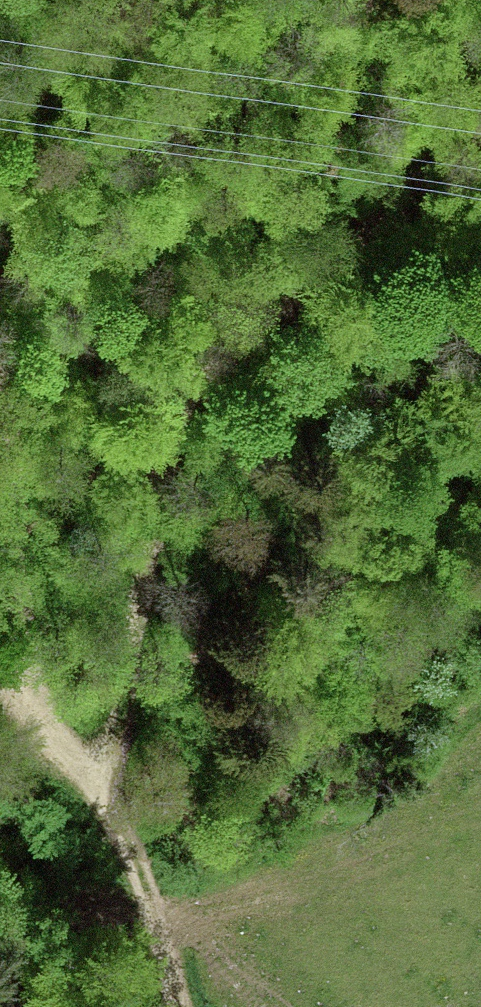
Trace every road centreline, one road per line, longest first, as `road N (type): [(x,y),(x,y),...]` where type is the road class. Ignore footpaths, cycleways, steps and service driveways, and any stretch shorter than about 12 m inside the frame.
road 1 (track): [(0,557),(174,406),(480,113)]
road 2 (track): [(0,423),(25,673),(131,879)]
road 3 (track): [(174,406),(117,743),(98,806)]
road 4 (residential): [(176,1006),(131,879)]

